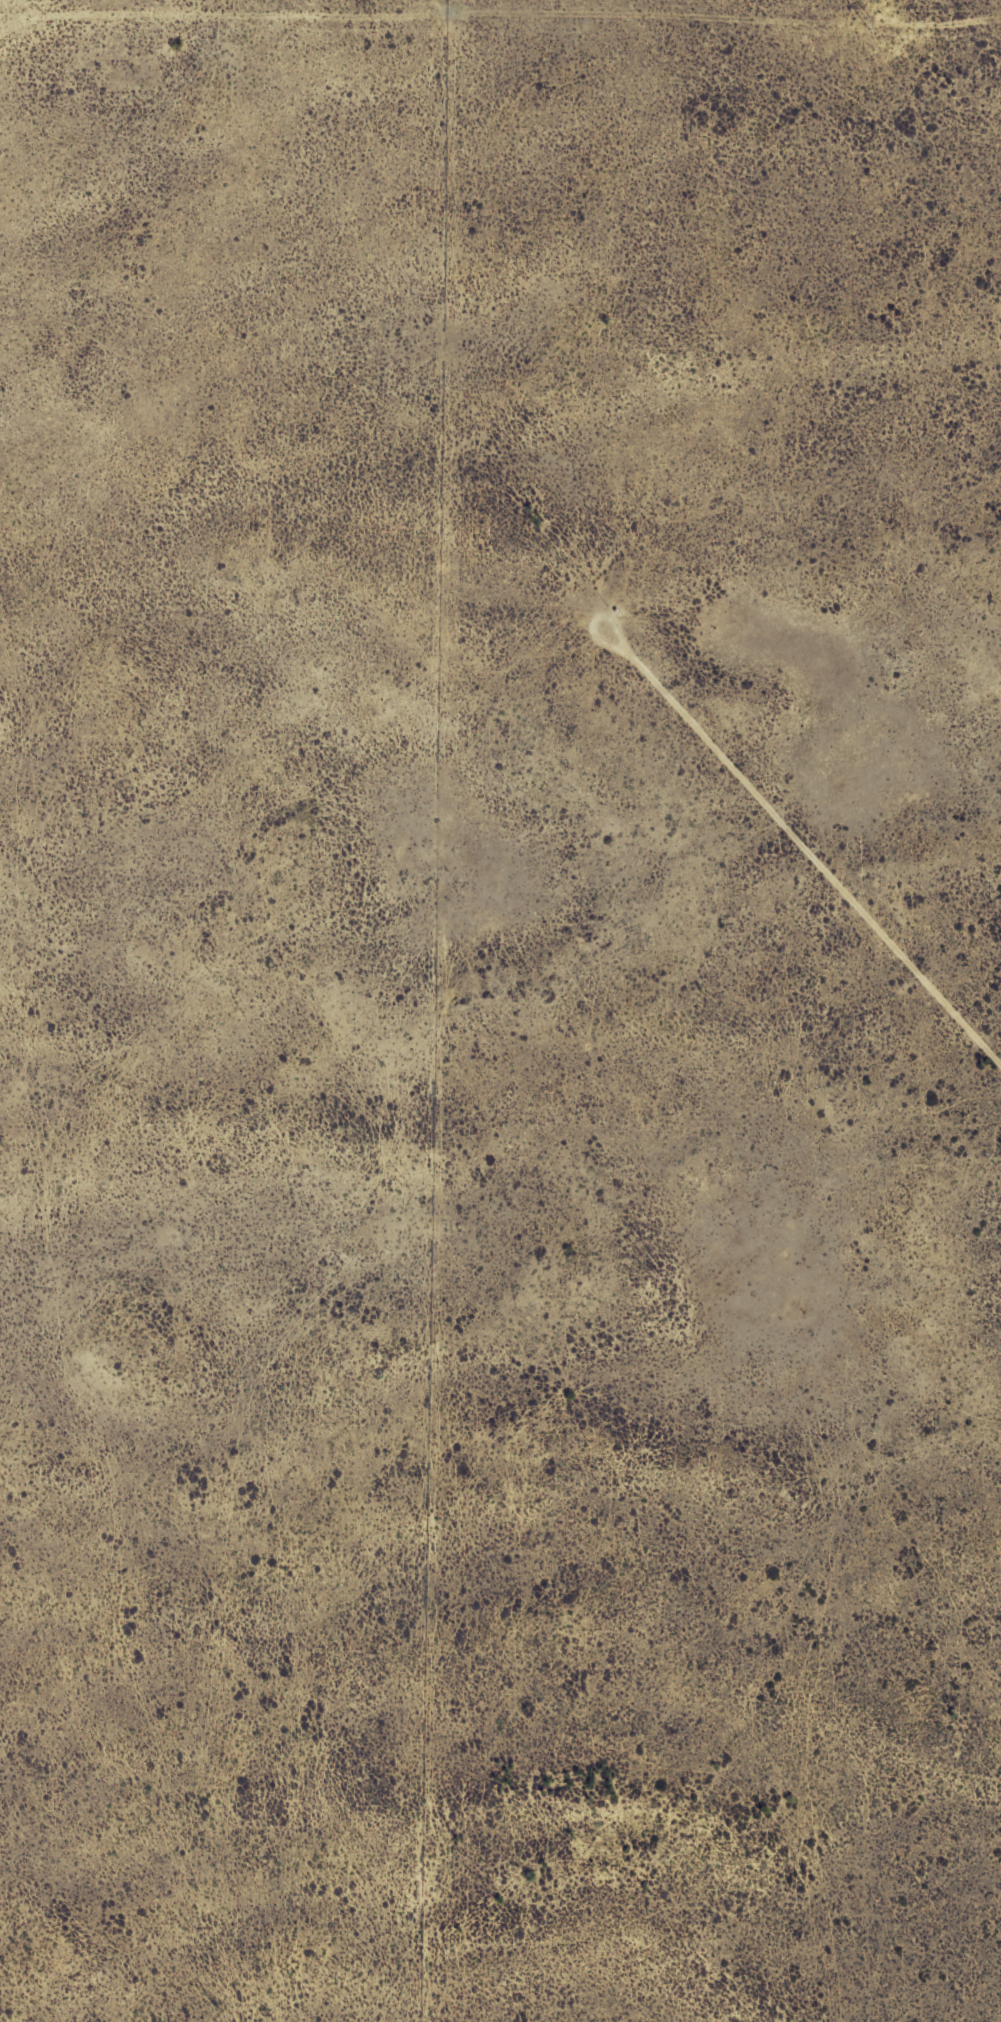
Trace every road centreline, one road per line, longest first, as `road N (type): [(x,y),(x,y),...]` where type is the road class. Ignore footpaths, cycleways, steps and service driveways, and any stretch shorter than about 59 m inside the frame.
road 1 (residential): [(1000,1004),(661,620)]

